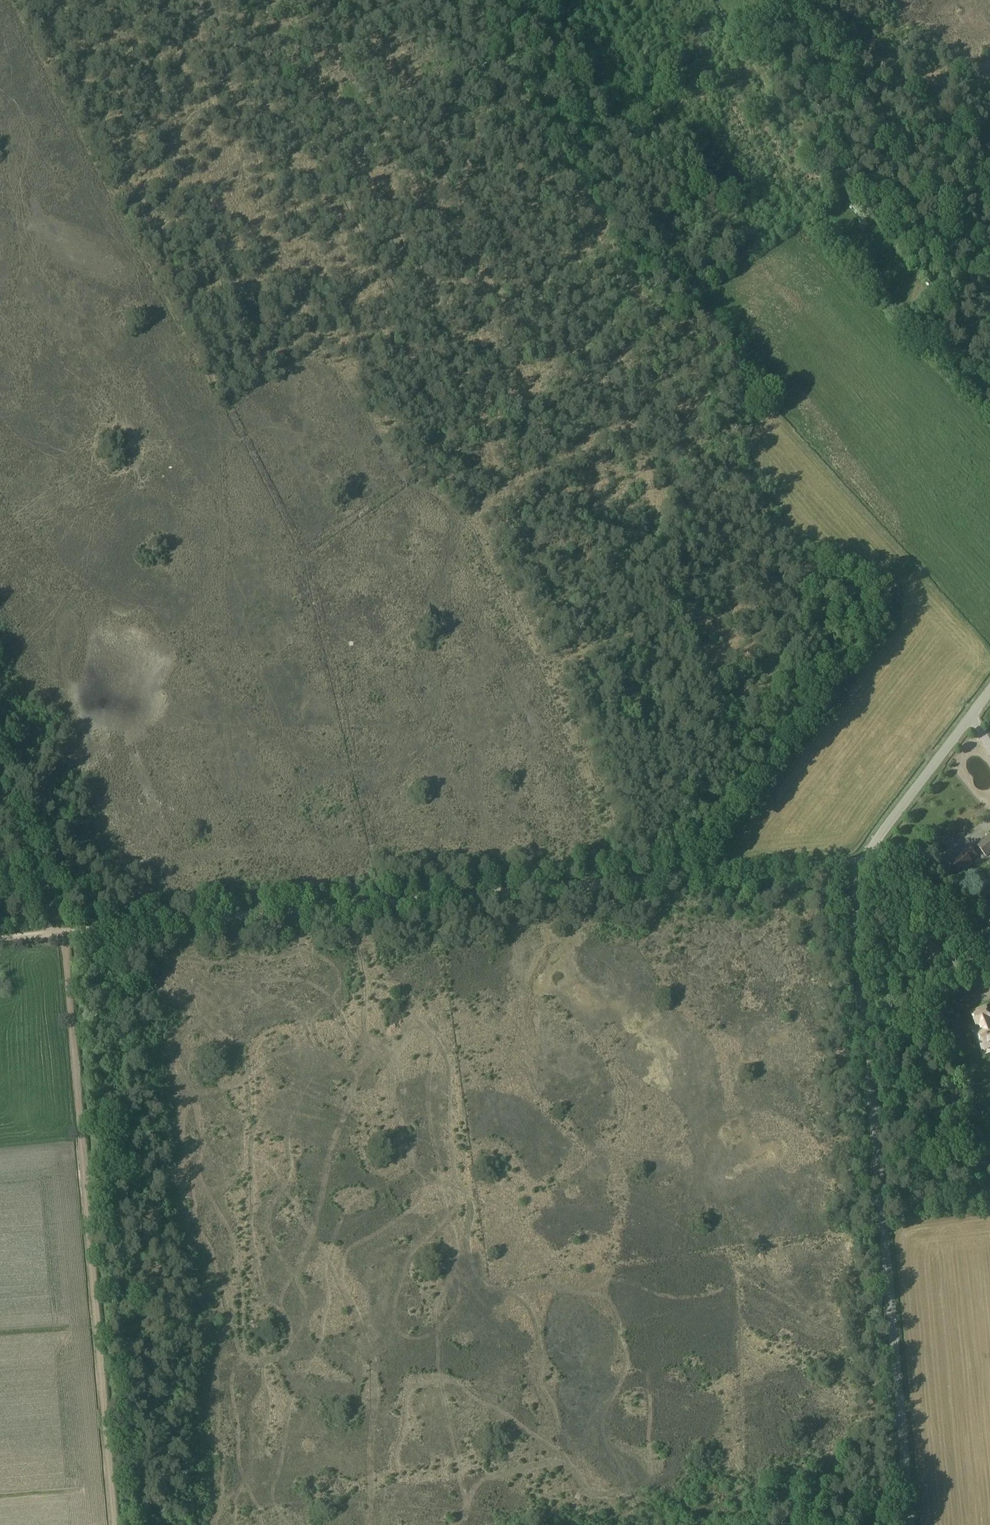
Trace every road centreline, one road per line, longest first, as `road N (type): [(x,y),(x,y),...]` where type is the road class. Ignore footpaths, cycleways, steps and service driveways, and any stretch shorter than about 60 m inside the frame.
road 1 (unclassified): [(921,1524),(856,905),(874,843),(989,690)]
road 2 (track): [(64,932),(863,864)]
road 3 (track): [(64,932),(114,1524)]
road 4 (track): [(595,213),(470,0)]

